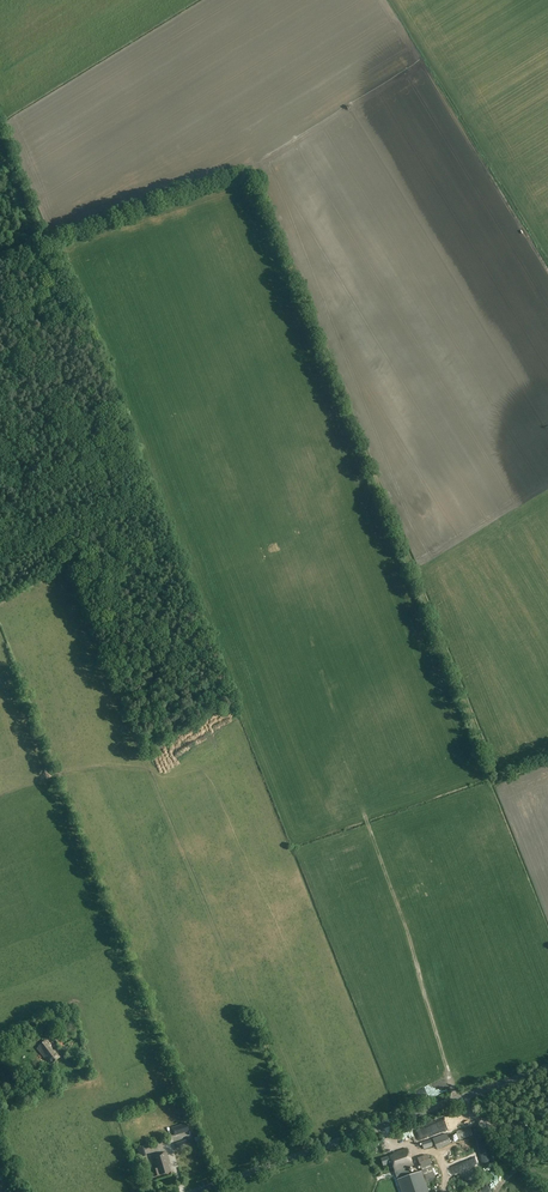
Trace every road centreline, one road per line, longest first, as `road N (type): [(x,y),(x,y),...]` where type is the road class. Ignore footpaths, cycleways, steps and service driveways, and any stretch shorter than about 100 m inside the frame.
road 1 (track): [(34,238),(55,238),(248,177),(489,771),(506,774),(547,757)]
road 2 (tertiary): [(204,1191),(547,1069)]
road 3 (track): [(455,1102),(365,818)]
road 4 (track): [(308,1155),(243,1002)]

